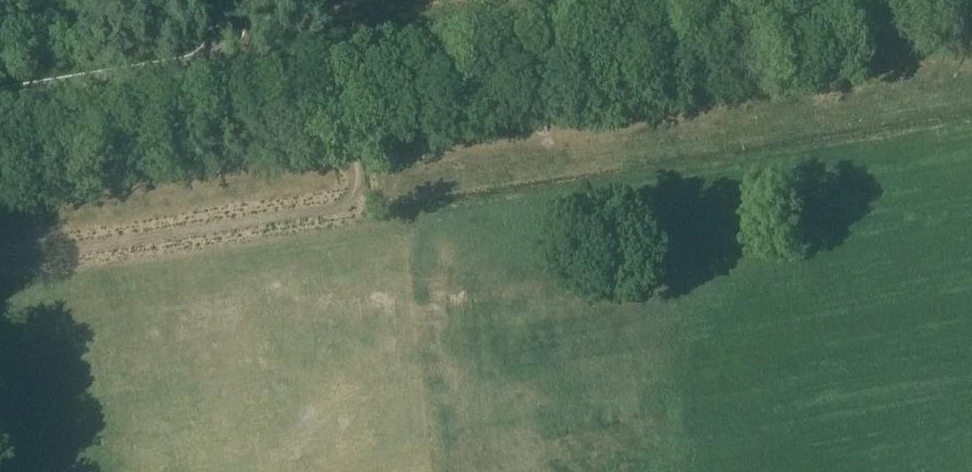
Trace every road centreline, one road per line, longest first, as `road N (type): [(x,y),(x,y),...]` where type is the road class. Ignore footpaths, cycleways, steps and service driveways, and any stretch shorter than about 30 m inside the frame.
road 1 (track): [(971,16),(0,173)]
road 2 (residential): [(240,0),(232,36),(201,63),(0,98)]

